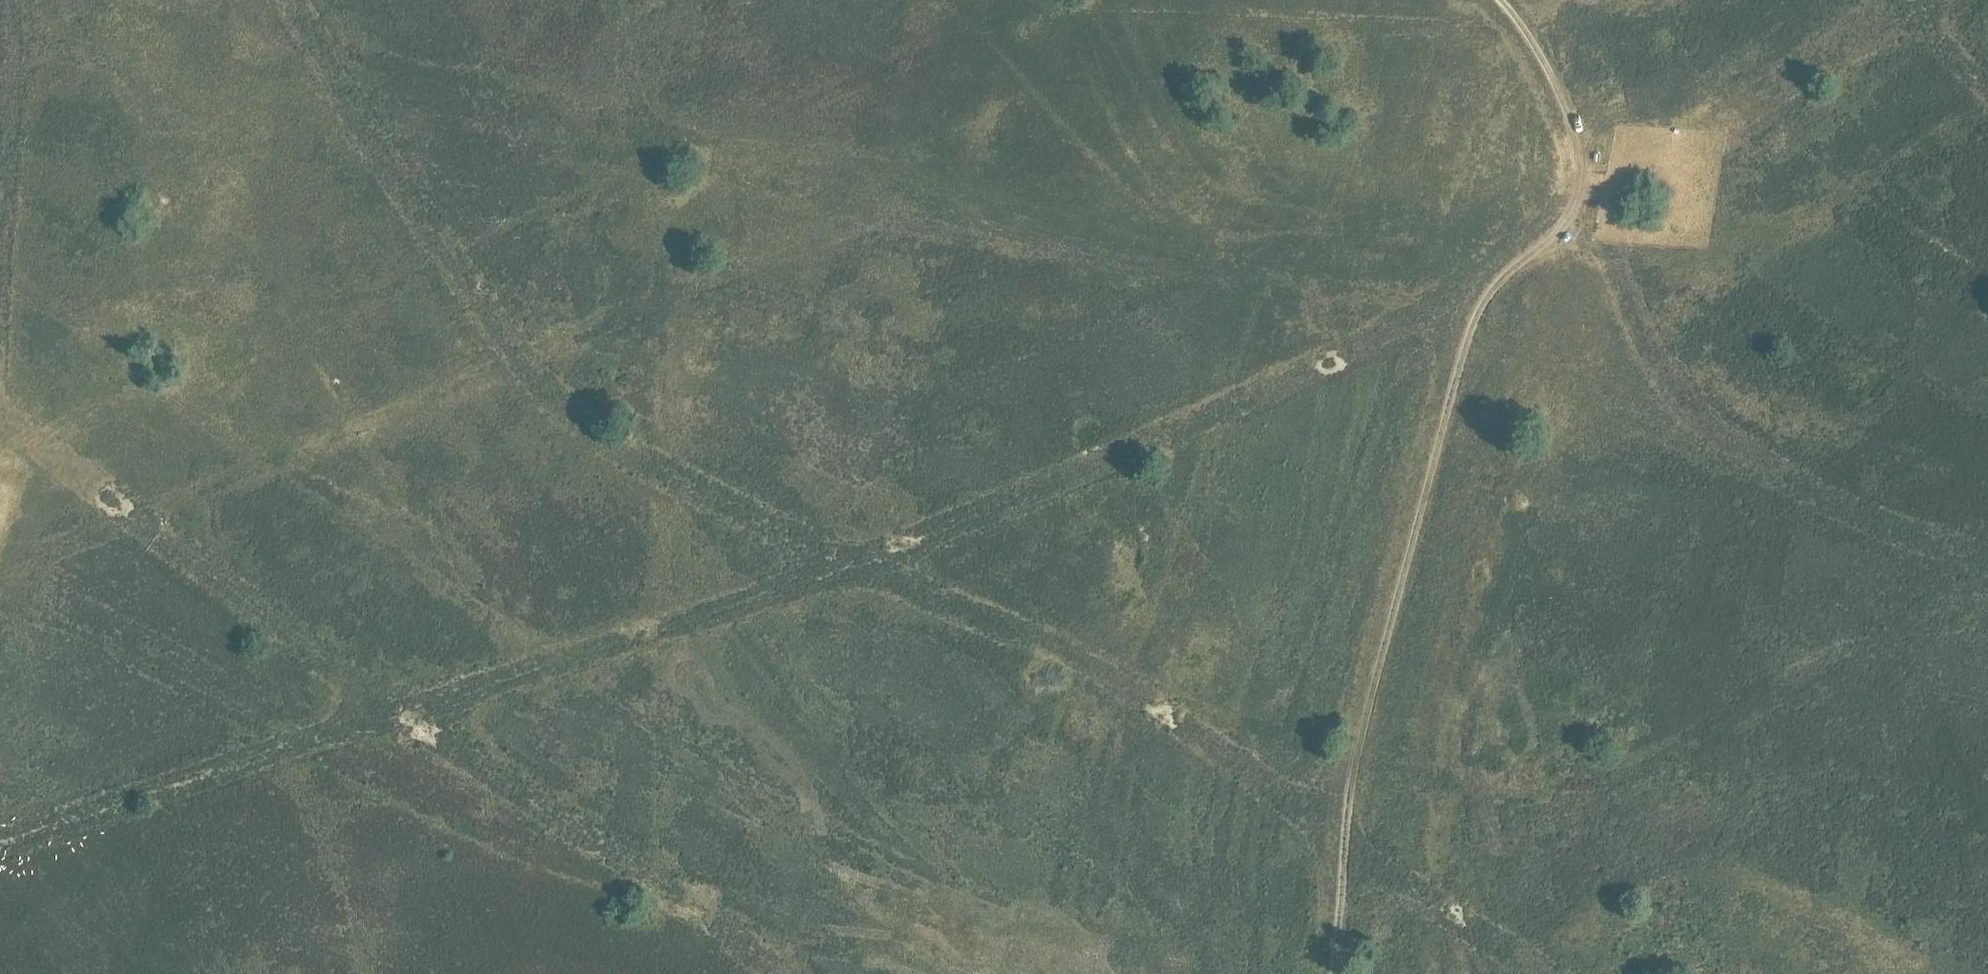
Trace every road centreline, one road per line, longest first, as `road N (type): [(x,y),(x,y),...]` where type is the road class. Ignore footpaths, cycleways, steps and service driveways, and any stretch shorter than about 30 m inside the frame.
road 1 (track): [(1500,0),(1575,119),(1585,184),(1571,221),(1498,283),(1473,322),(1354,768),(1336,973)]

